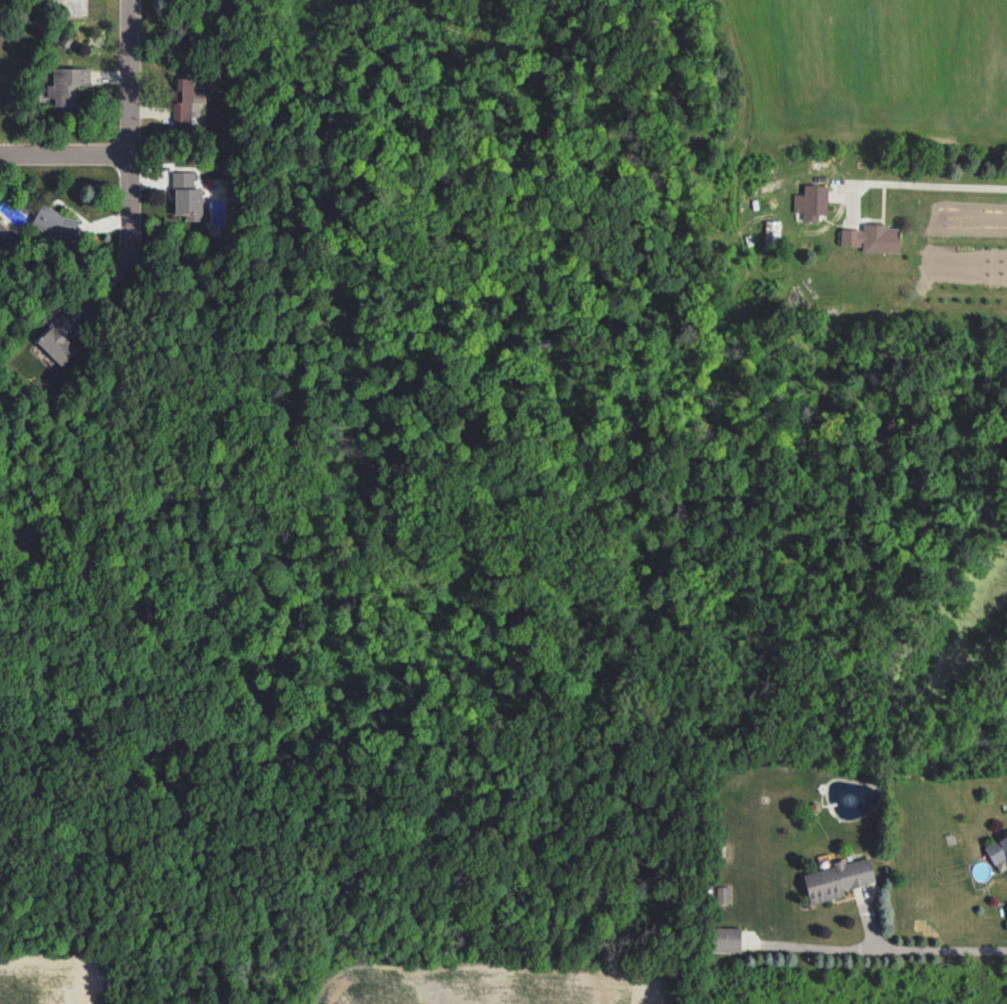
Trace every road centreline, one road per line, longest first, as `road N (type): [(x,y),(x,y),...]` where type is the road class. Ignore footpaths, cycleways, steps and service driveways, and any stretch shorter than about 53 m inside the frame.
road 1 (residential): [(128,258),(127,0)]
road 2 (residential): [(0,156),(127,157)]

